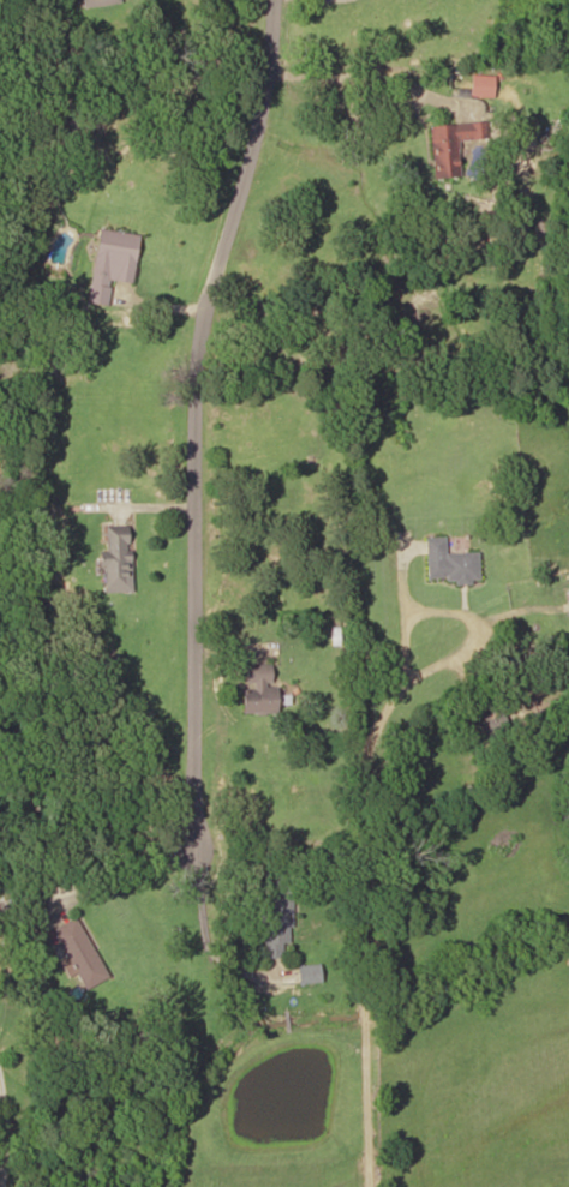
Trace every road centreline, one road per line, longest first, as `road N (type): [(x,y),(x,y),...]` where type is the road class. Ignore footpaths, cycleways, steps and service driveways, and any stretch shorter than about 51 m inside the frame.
road 1 (residential): [(270,0),(251,149),(203,306),(194,361),(192,846)]

